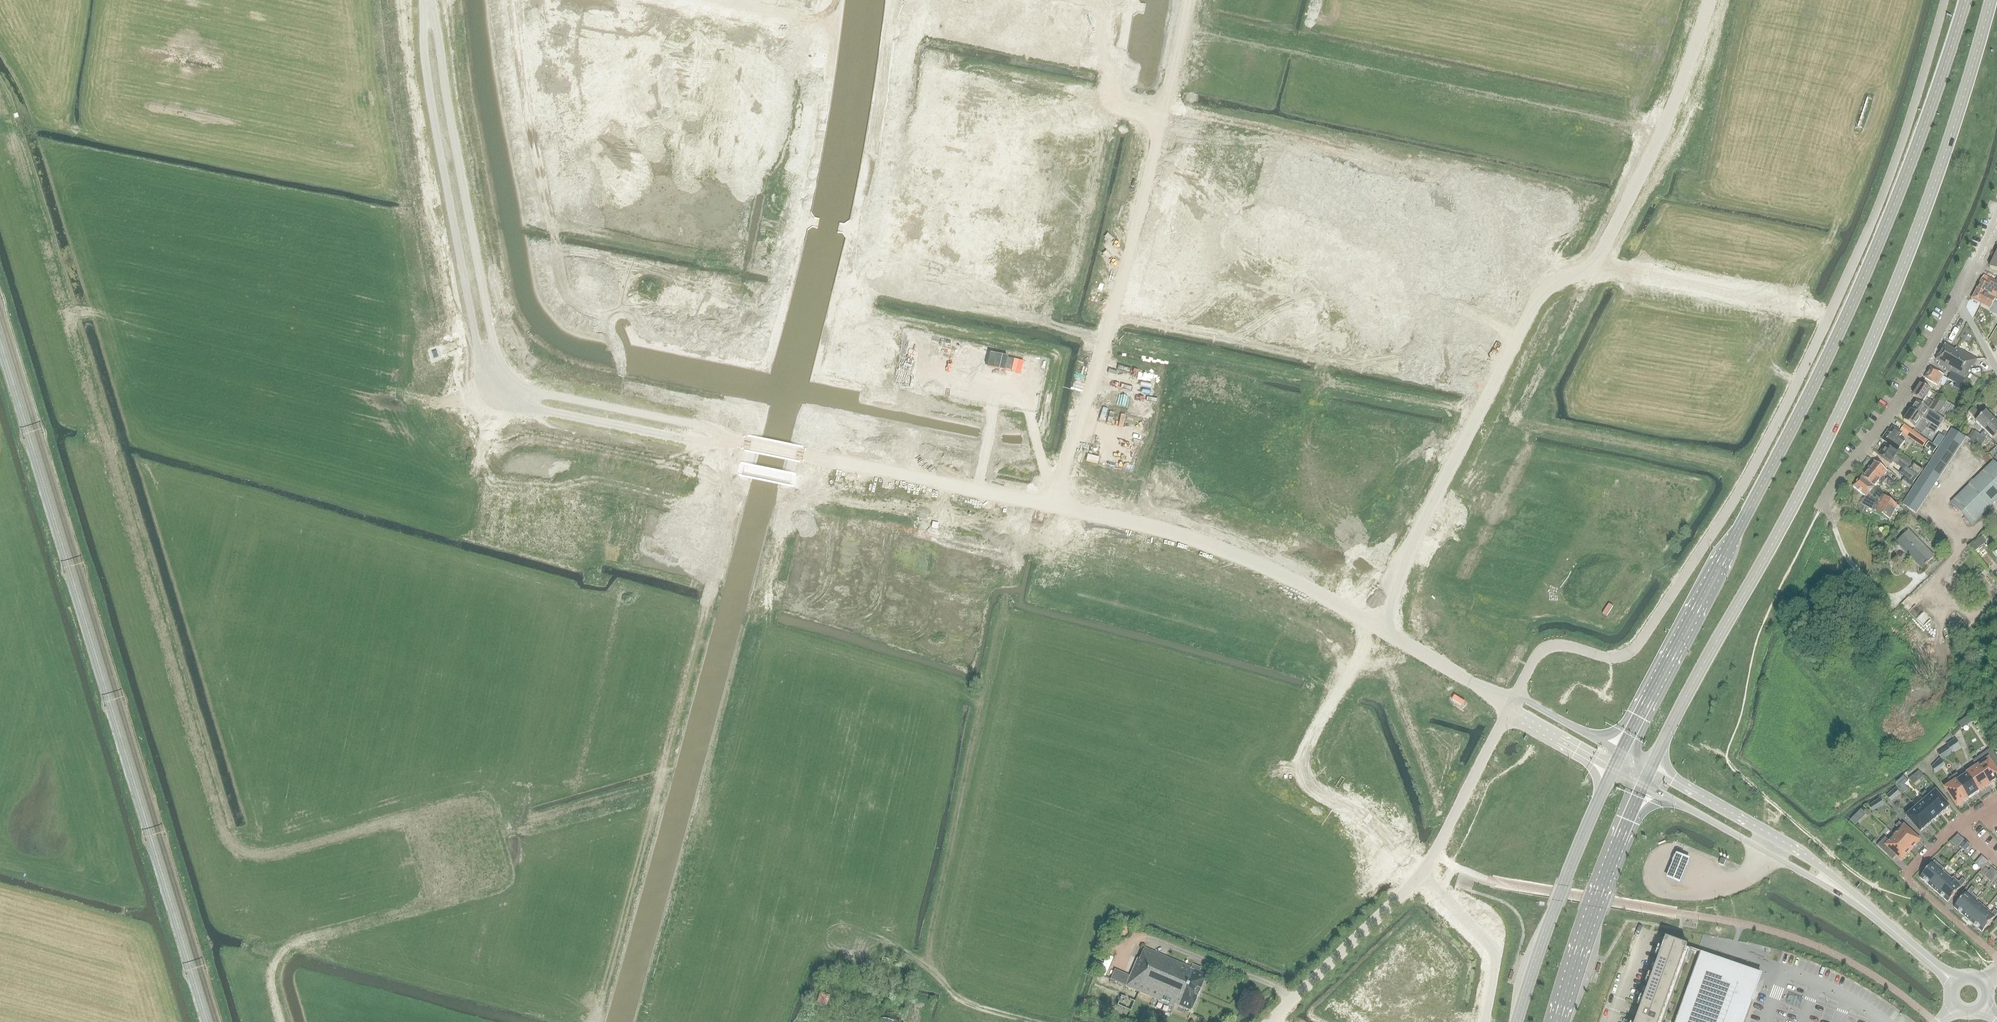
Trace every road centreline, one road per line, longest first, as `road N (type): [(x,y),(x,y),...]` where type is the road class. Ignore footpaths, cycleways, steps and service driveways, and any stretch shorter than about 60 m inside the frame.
road 1 (unclassified): [(1516,694),(1545,648),(1630,654),(1753,470),(1876,210),(1944,0)]
road 2 (primary): [(1651,767),(1861,366),(1942,163),(1991,0)]
road 3 (primary): [(1965,0),(1906,173),(1841,327),(1620,752)]
road 4 (tertiary): [(422,0),(430,97),(488,388),(553,413),(745,443)]
road 5 (tertiary): [(745,443),(548,395),(501,364),(432,0)]
road 6 (tertiary): [(1511,702),(1262,565),(1178,534),(1053,505)]
road 7 (residential): [(895,0),(834,321),(839,400),(830,460)]
road 8 (track): [(1594,264),(1534,300),(1369,622)]
road 9 (residential): [(1053,505),(1162,119)]
road 10 (tertiary): [(1895,931),(1810,857),(1651,767)]
road 11 (tertiary): [(1643,784),(1895,931)]
road 12 (track): [(1709,0),(1662,132),(1594,264)]
road 13 (primary): [(1613,767),(1516,1021)]
road 14 (primary): [(1557,1021),(1643,784)]
road 15 (residential): [(1822,502),(1903,391),(1957,299)]
road 16 (track): [(1828,317),(1594,264)]
road 17 (tertiary): [(1053,505),(830,460)]
road 18 (track): [(1323,717),(1303,753),(1305,779),(1421,875)]
road 19 (unclassified): [(1269,1021),(1421,875)]
road 20 (residential): [(1996,956),(1905,877),(1957,824)]
road 21 (unclassified): [(1421,875),(1508,708)]
road 22 (unclassified): [(1421,875),(1497,952),(1484,1021)]
road 23 (residential): [(1123,8),(1110,105),(1162,119)]
road 24 (residential): [(1162,119),(1187,0)]
road 25 (unclassified): [(1508,708),(1613,767)]

